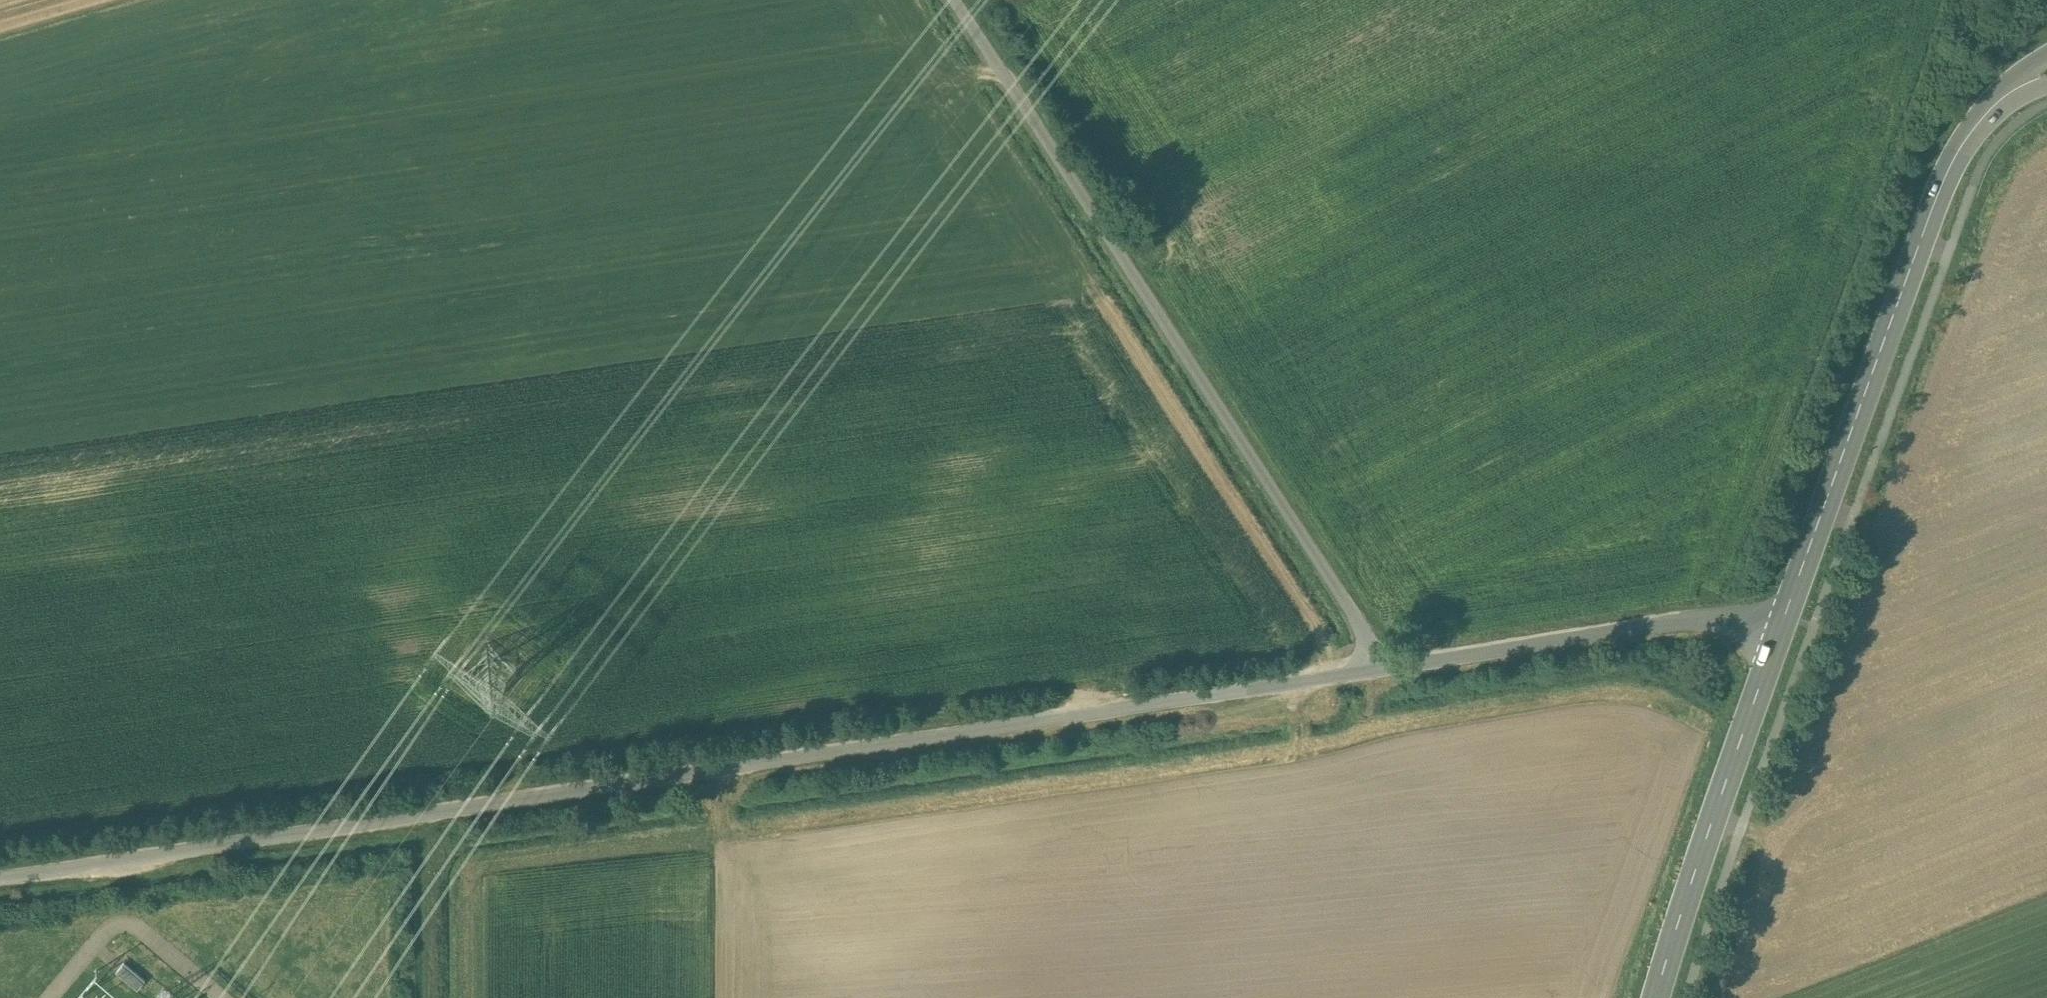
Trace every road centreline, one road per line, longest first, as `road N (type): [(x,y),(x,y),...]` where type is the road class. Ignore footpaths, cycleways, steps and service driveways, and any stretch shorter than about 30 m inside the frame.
road 1 (unclassified): [(0,877),(1379,669)]
road 2 (unclassified): [(1379,669),(1350,607),(1282,500),(942,0)]
road 3 (tertiary): [(2046,76),(2005,93),(1950,164),(1776,641)]
road 4 (unclassified): [(1379,669),(1712,619),(1776,641)]
road 5 (tertiary): [(1776,641),(1653,997)]

